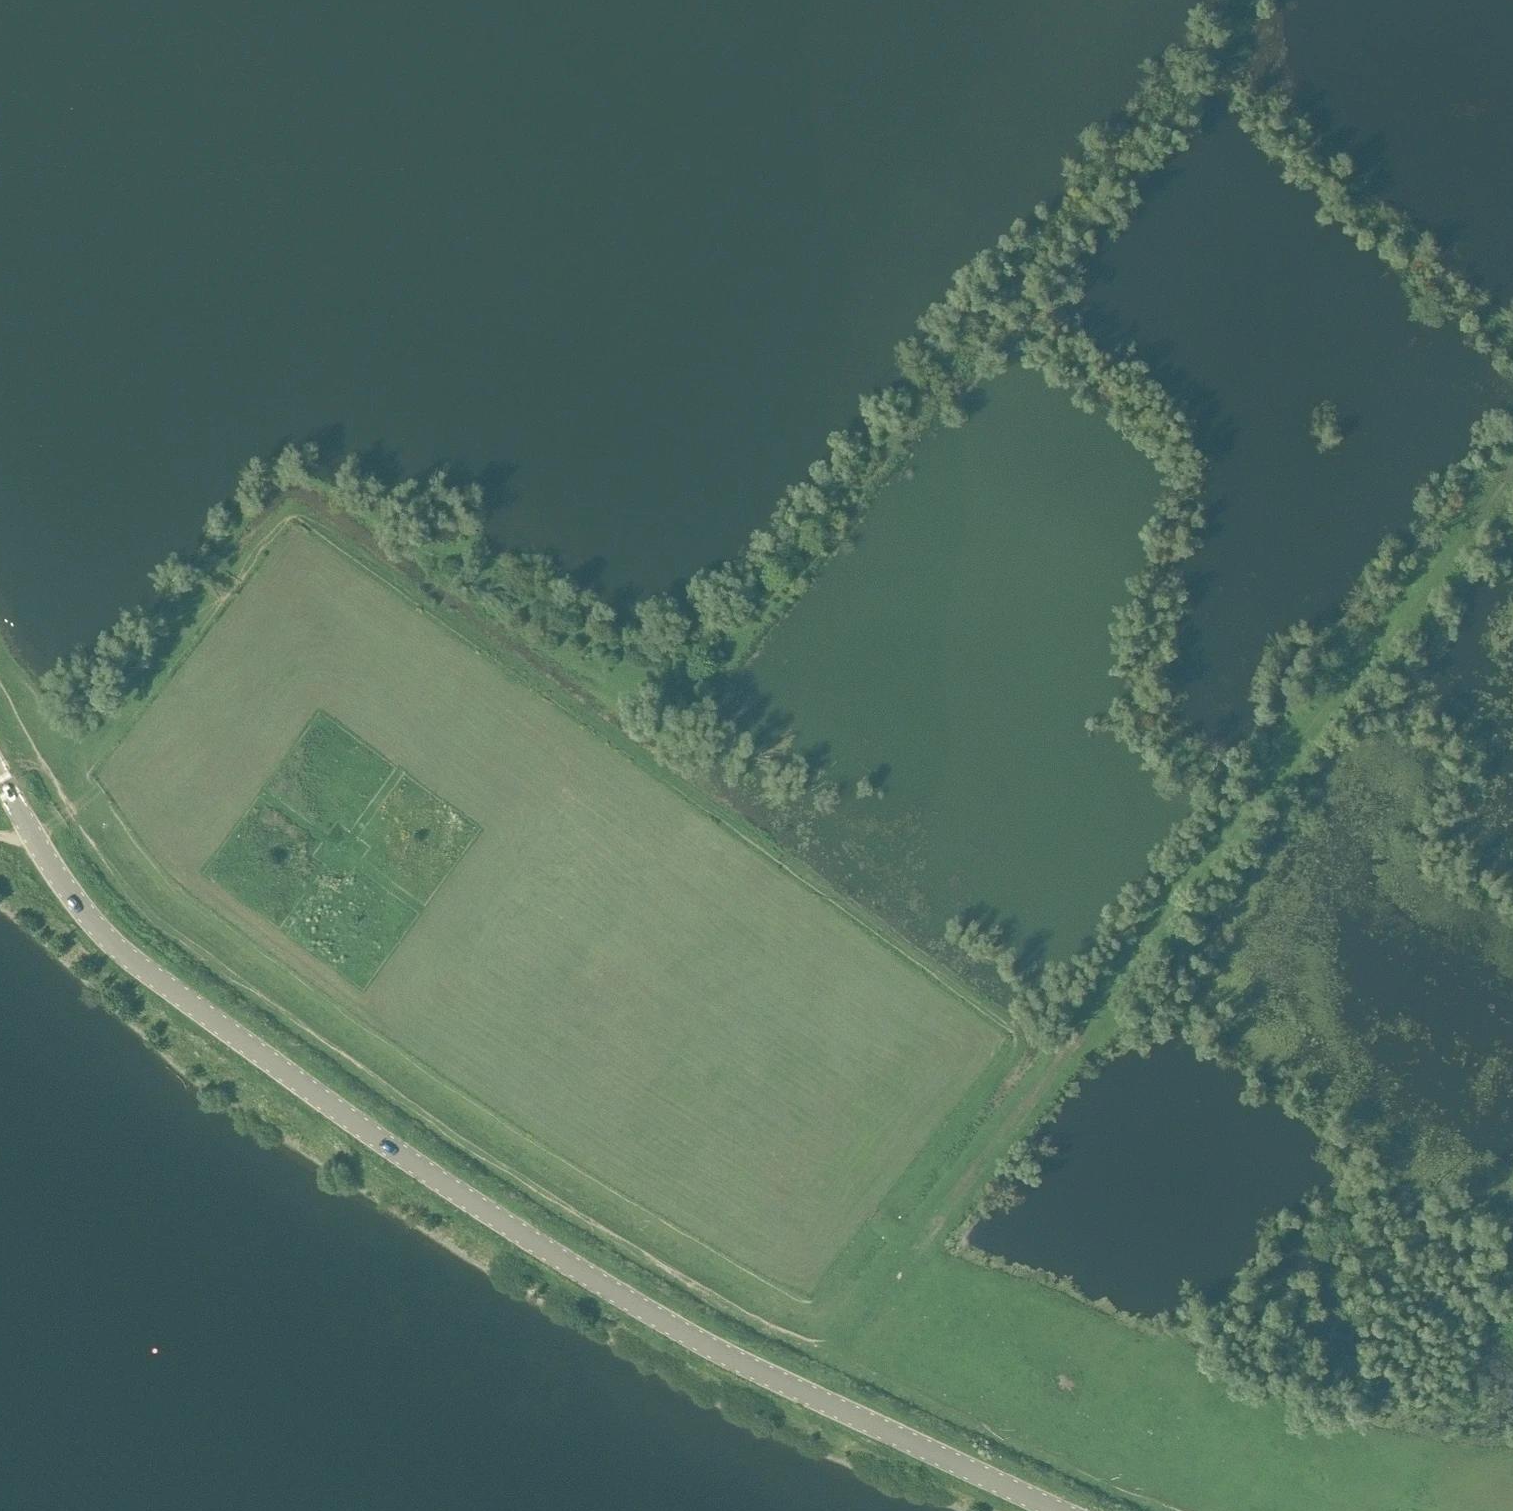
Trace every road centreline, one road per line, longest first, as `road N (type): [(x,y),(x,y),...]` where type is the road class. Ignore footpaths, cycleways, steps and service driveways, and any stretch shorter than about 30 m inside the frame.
road 1 (unclassified): [(0,777),(92,922),(155,980),(460,1197),(744,1364),(1062,1510)]

